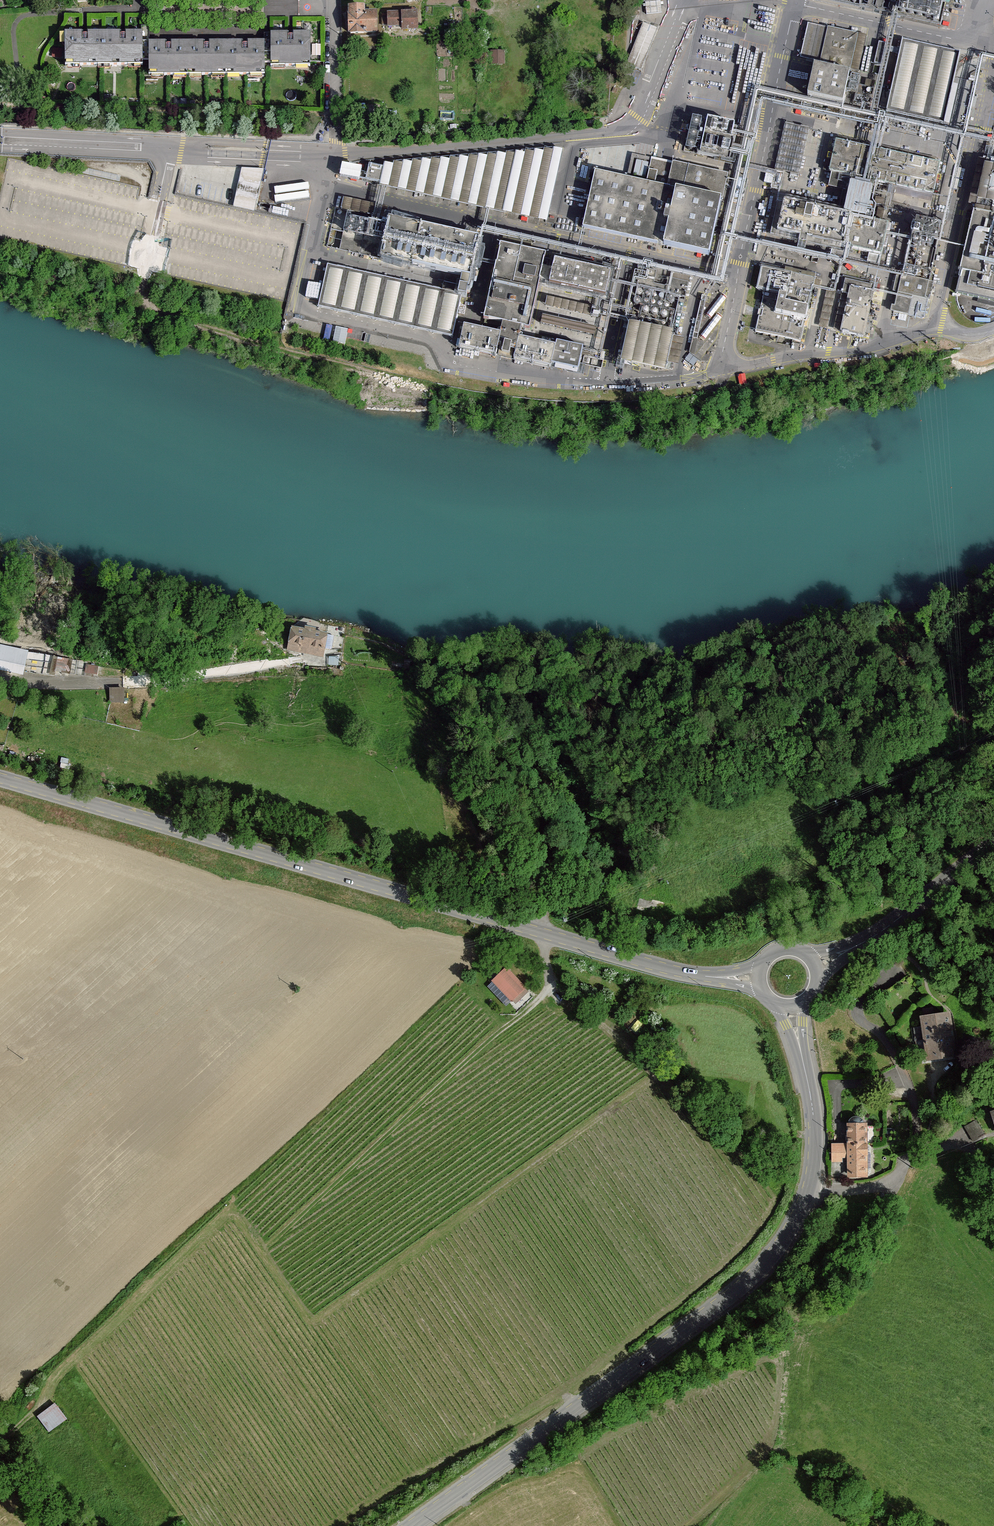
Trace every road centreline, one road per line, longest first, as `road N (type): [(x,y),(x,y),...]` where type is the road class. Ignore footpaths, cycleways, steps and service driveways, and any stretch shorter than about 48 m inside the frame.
road 1 (tertiary): [(0,778),(674,971),(759,978)]
road 2 (track): [(541,996),(264,1251),(233,1209),(22,1428)]
road 3 (track): [(264,1251),(314,1325),(658,1077),(549,973)]
road 4 (tertiary): [(807,1190),(775,1250),(727,1298),(409,1525)]
road 5 (track): [(0,676),(30,683),(164,682),(289,661)]
road 6 (tertiary): [(816,967),(873,937),(993,843)]
road 7 (tertiary): [(791,1006),(814,1123),(807,1190)]
road 8 (residential): [(807,1190),(880,1186),(908,1159),(963,1138)]

